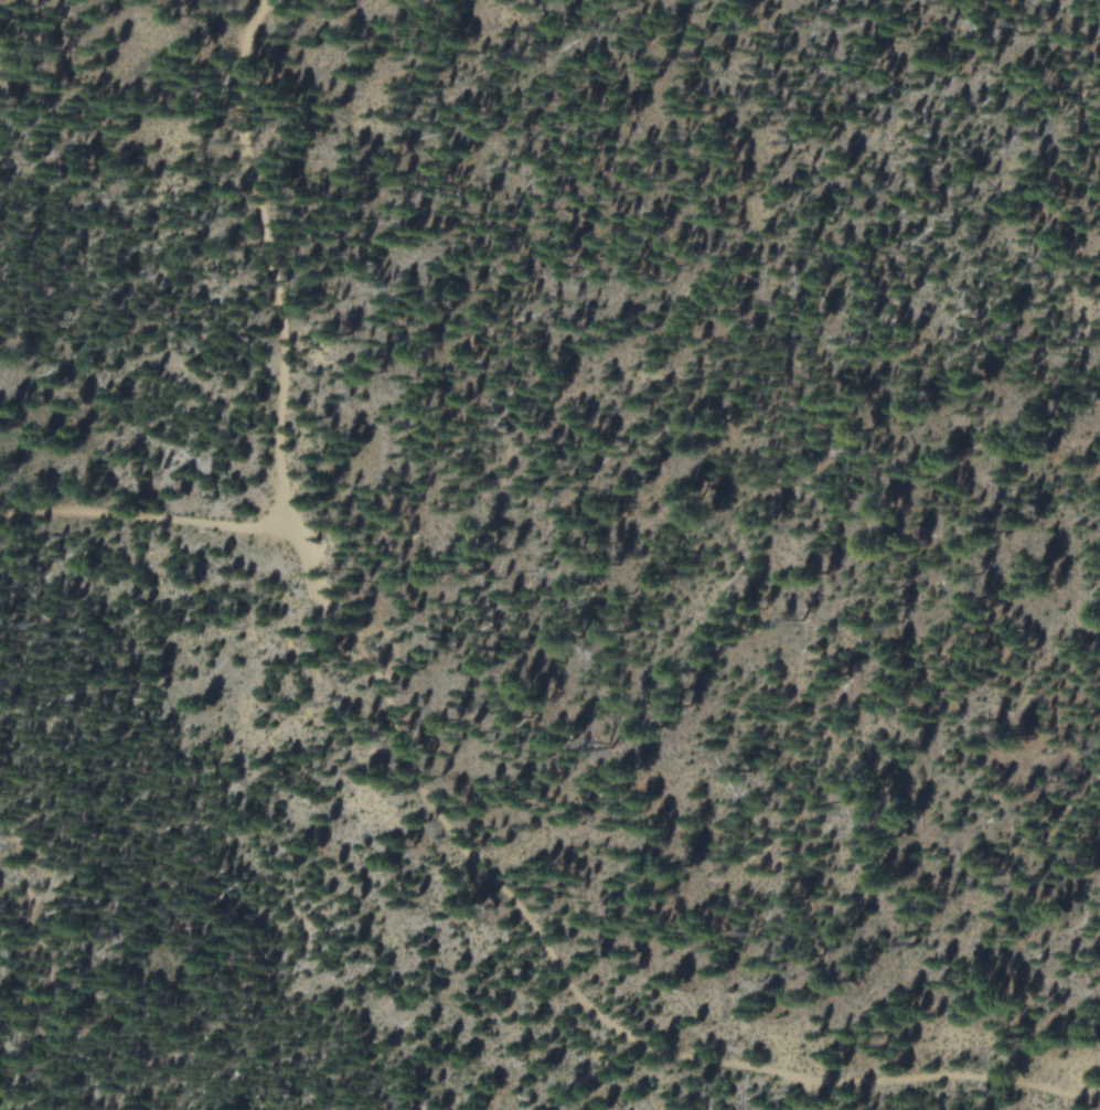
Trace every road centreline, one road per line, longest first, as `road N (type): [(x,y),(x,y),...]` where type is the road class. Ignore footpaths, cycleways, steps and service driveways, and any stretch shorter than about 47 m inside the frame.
road 1 (track): [(264,0),(246,38),(239,90),(242,148),(282,321),(284,531)]

